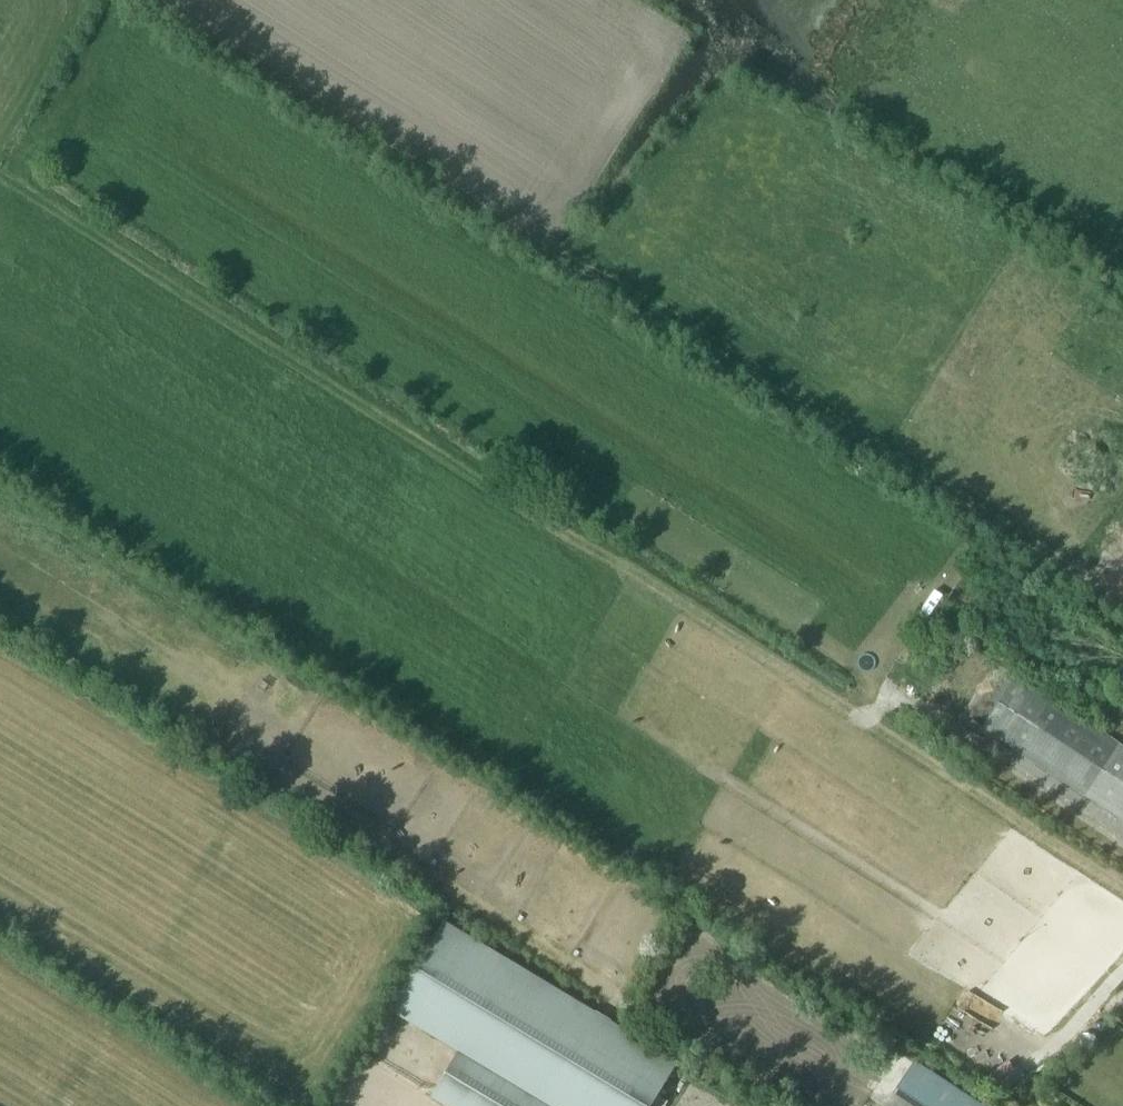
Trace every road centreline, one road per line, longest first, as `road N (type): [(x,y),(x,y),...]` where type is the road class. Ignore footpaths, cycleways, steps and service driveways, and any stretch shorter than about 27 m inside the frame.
road 1 (track): [(858,722),(934,781),(1122,890)]

